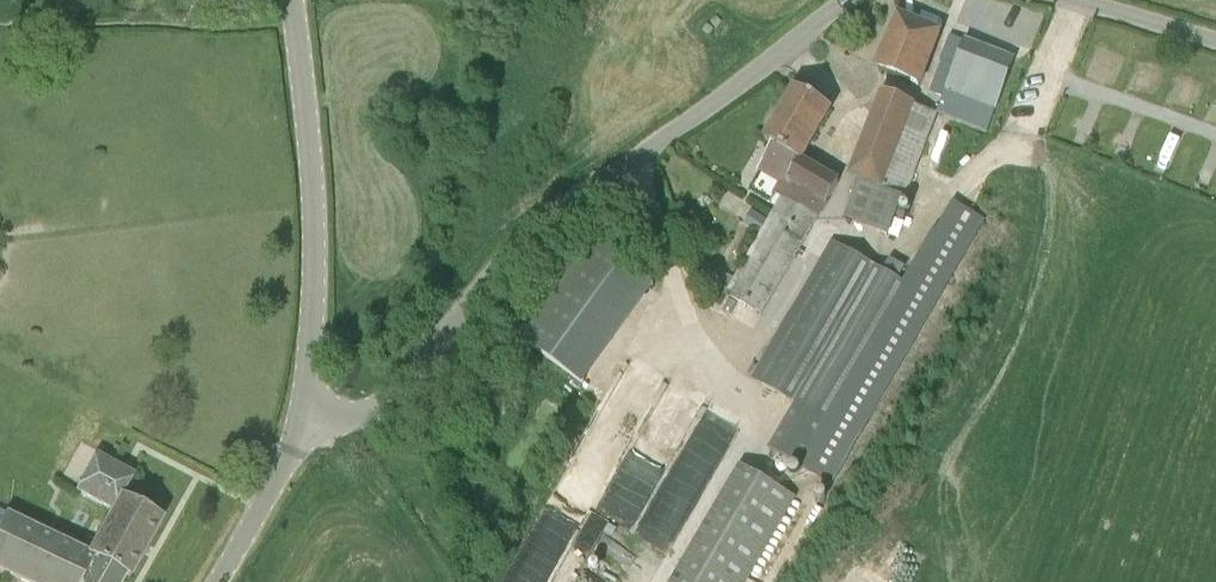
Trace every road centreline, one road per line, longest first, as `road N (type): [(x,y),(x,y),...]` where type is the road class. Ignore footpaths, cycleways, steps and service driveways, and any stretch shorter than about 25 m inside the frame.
road 1 (unclassified): [(304,416),(351,414),(387,400),(554,219),(849,0)]
road 2 (unclassified): [(304,416),(314,195),(293,0)]
road 3 (unclassified): [(217,581),(290,457),(304,416)]
road 4 (unclassified): [(1084,0),(1215,37)]

